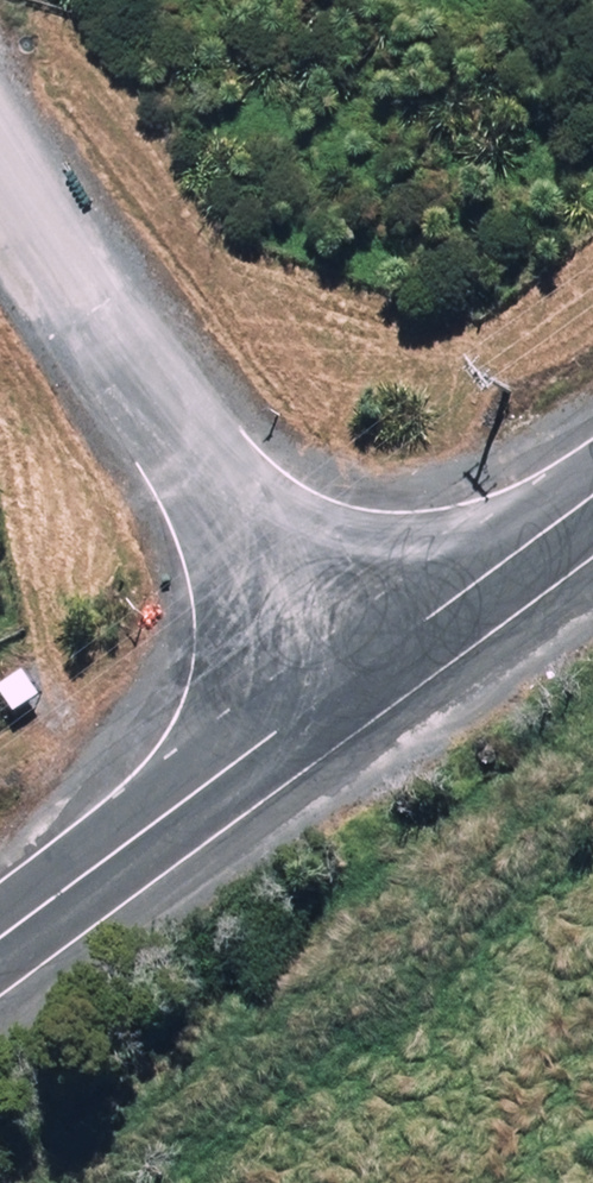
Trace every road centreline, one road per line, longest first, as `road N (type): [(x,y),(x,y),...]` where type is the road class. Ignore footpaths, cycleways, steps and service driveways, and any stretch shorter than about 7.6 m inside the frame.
road 1 (residential): [(0,148),(343,687)]
road 2 (tertiary): [(343,687),(0,942)]
road 3 (tertiary): [(592,502),(343,687)]

